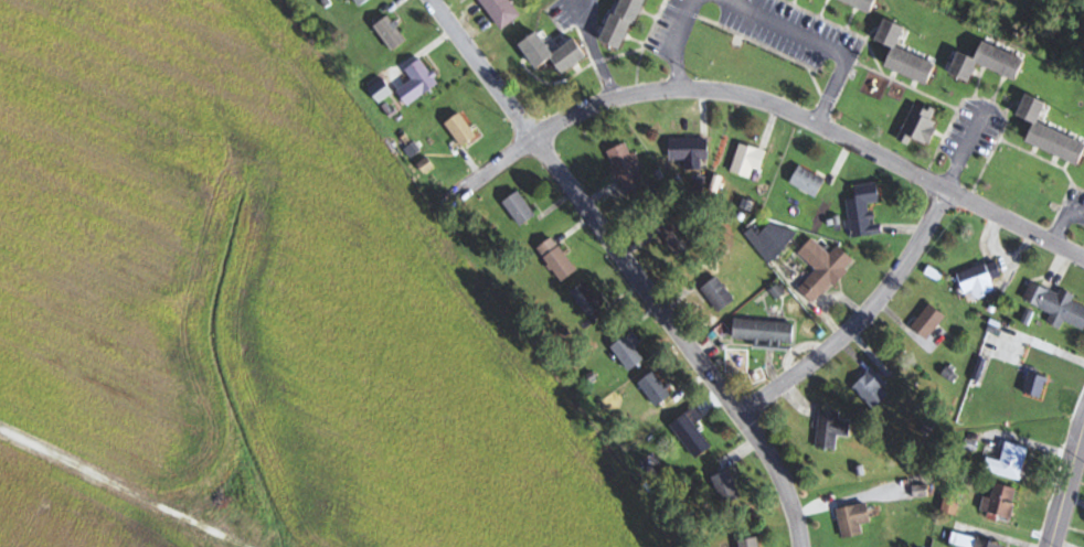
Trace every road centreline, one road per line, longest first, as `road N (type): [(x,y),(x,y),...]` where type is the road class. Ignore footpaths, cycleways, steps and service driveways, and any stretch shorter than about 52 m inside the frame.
road 1 (residential): [(1083,257),(817,124),(750,97),(682,88),(617,95),(533,138),(463,189)]
road 2 (residential): [(802,546),(780,474),(744,416),(432,0)]
road 3 (residential): [(744,416),(859,324),(908,264),(948,192)]
road 4 (residential): [(1049,546),(1083,420)]

